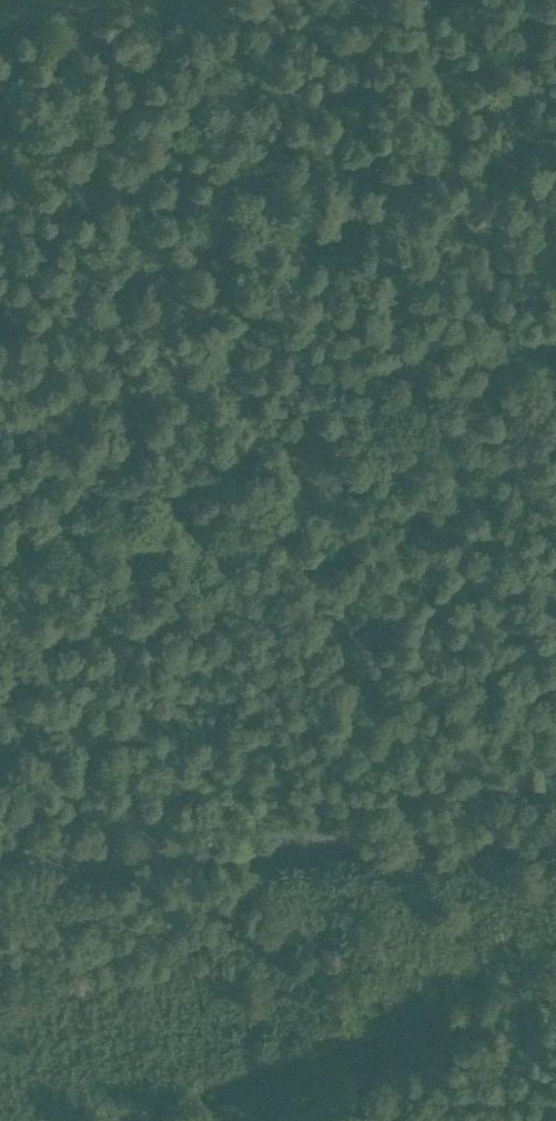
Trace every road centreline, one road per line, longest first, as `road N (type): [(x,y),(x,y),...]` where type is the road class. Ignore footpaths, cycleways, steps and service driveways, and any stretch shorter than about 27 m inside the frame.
road 1 (track): [(0,841),(555,829)]

